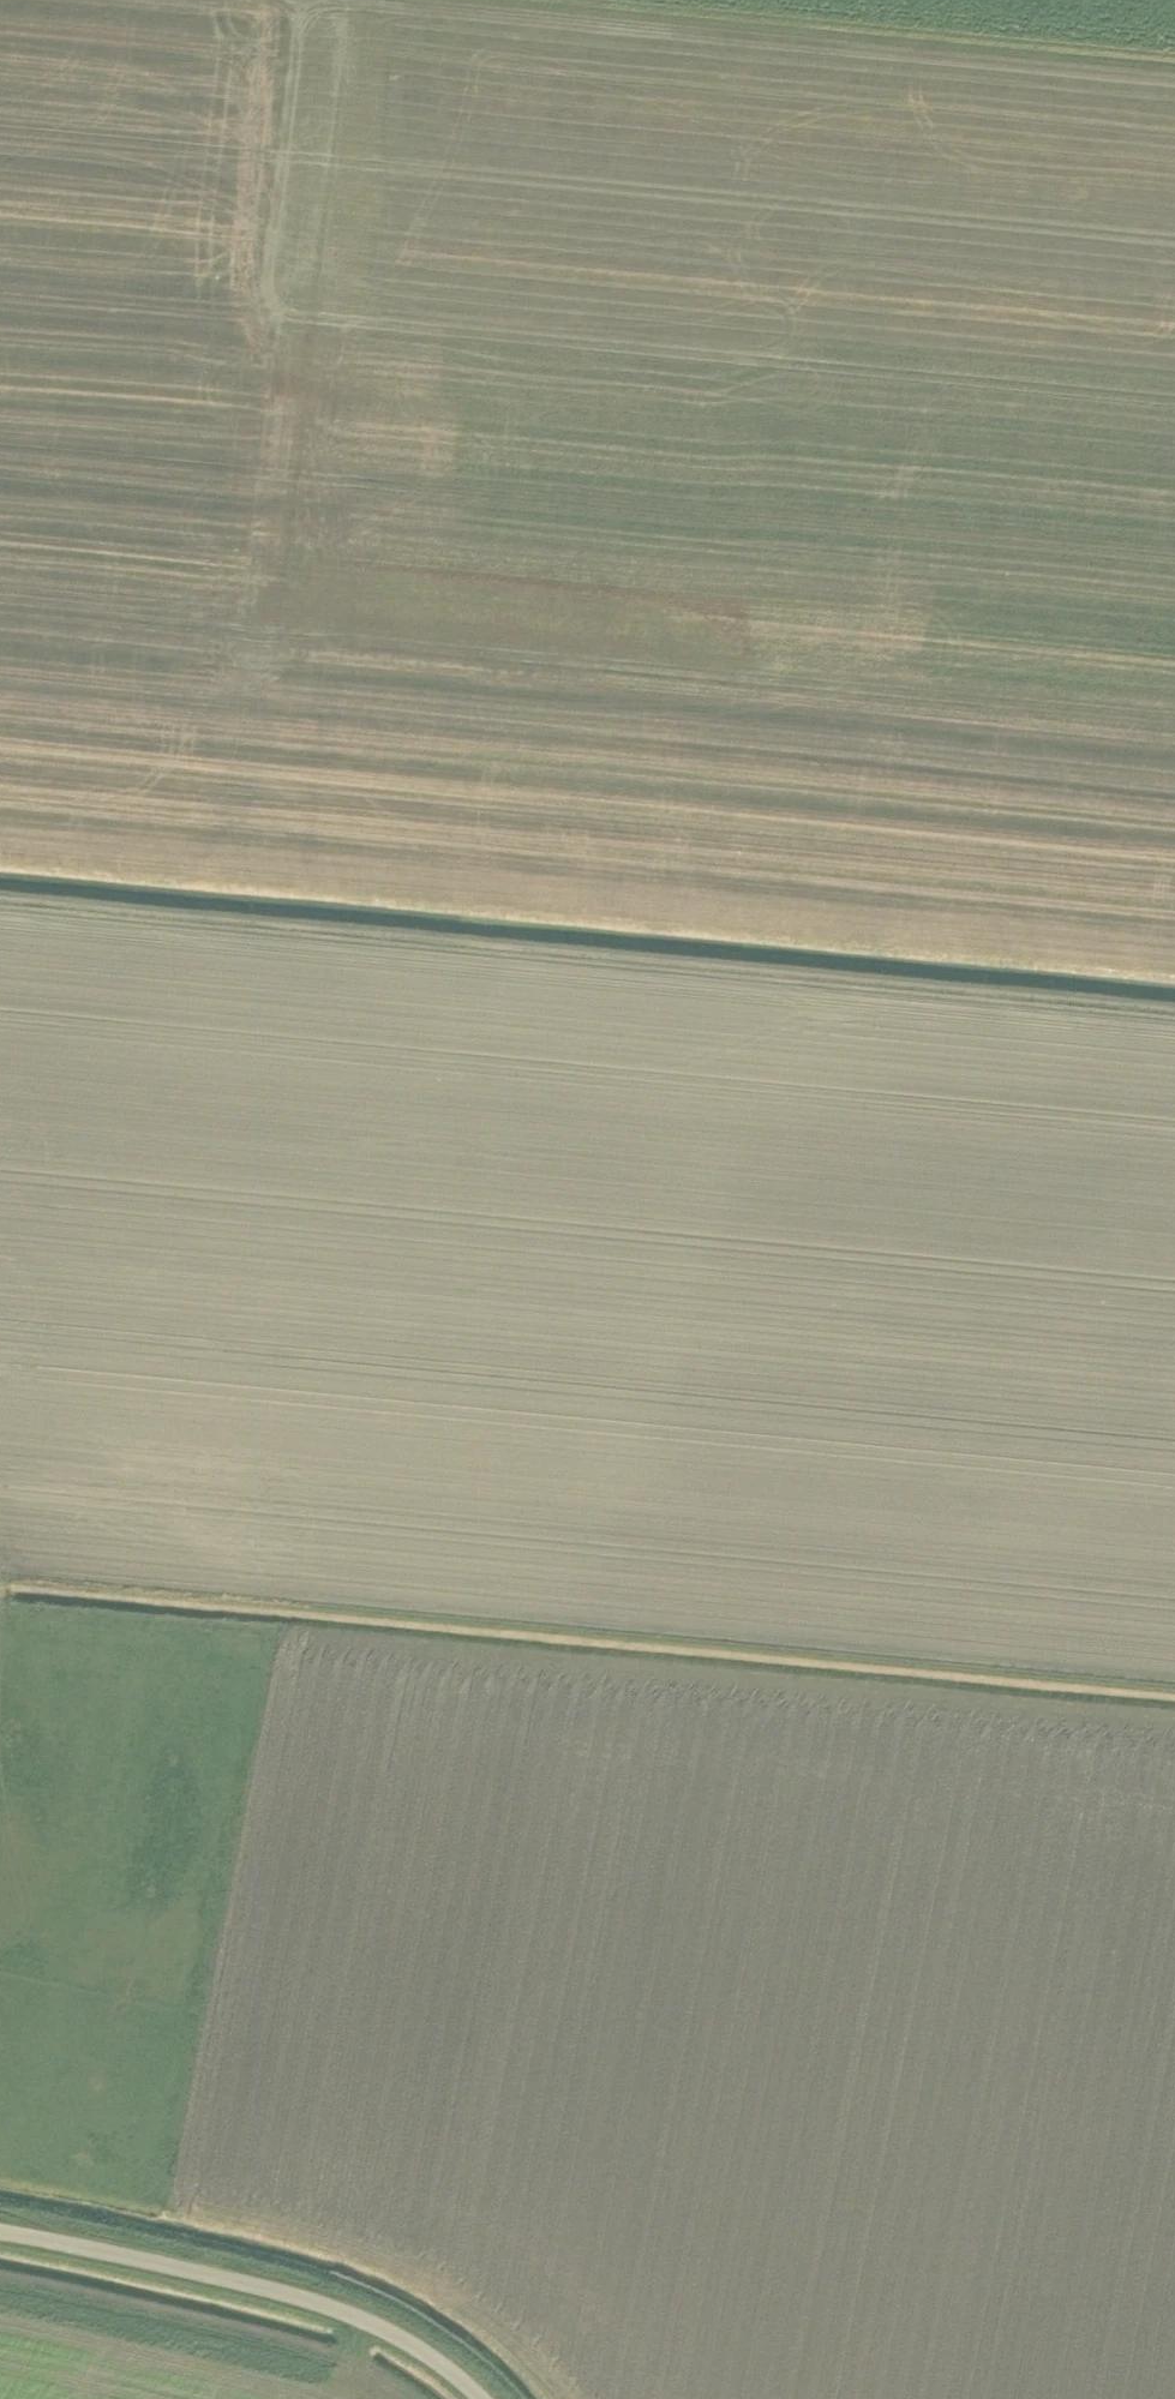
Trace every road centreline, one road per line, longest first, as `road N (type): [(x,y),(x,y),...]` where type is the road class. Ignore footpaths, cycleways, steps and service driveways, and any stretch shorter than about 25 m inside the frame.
road 1 (unclassified): [(483,2398),(382,2327),(304,2295),(0,2231)]

